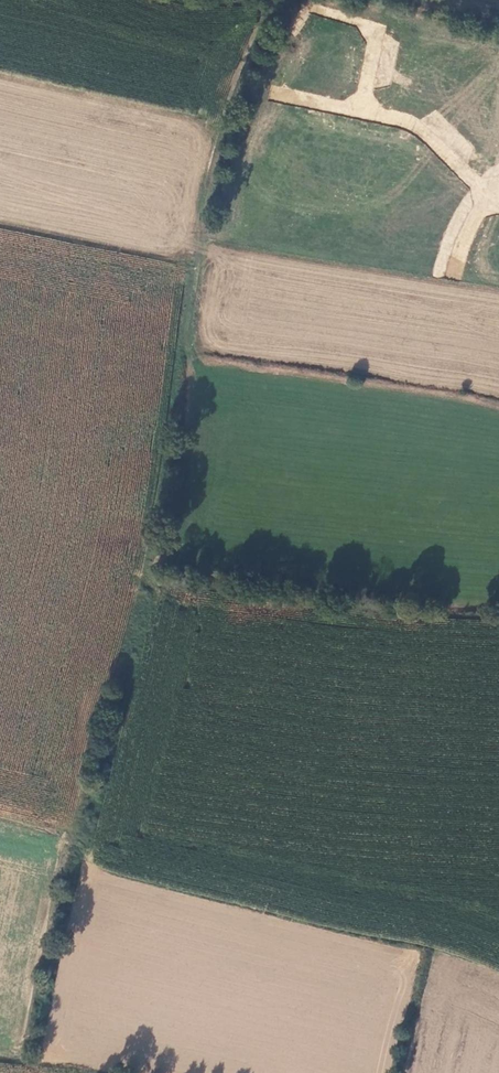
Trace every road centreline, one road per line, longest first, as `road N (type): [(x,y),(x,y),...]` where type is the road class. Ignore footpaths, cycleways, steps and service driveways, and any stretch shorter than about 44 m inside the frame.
road 1 (residential): [(360,112),(420,129),(489,195)]
road 2 (residential): [(360,112),(379,28),(311,8)]

